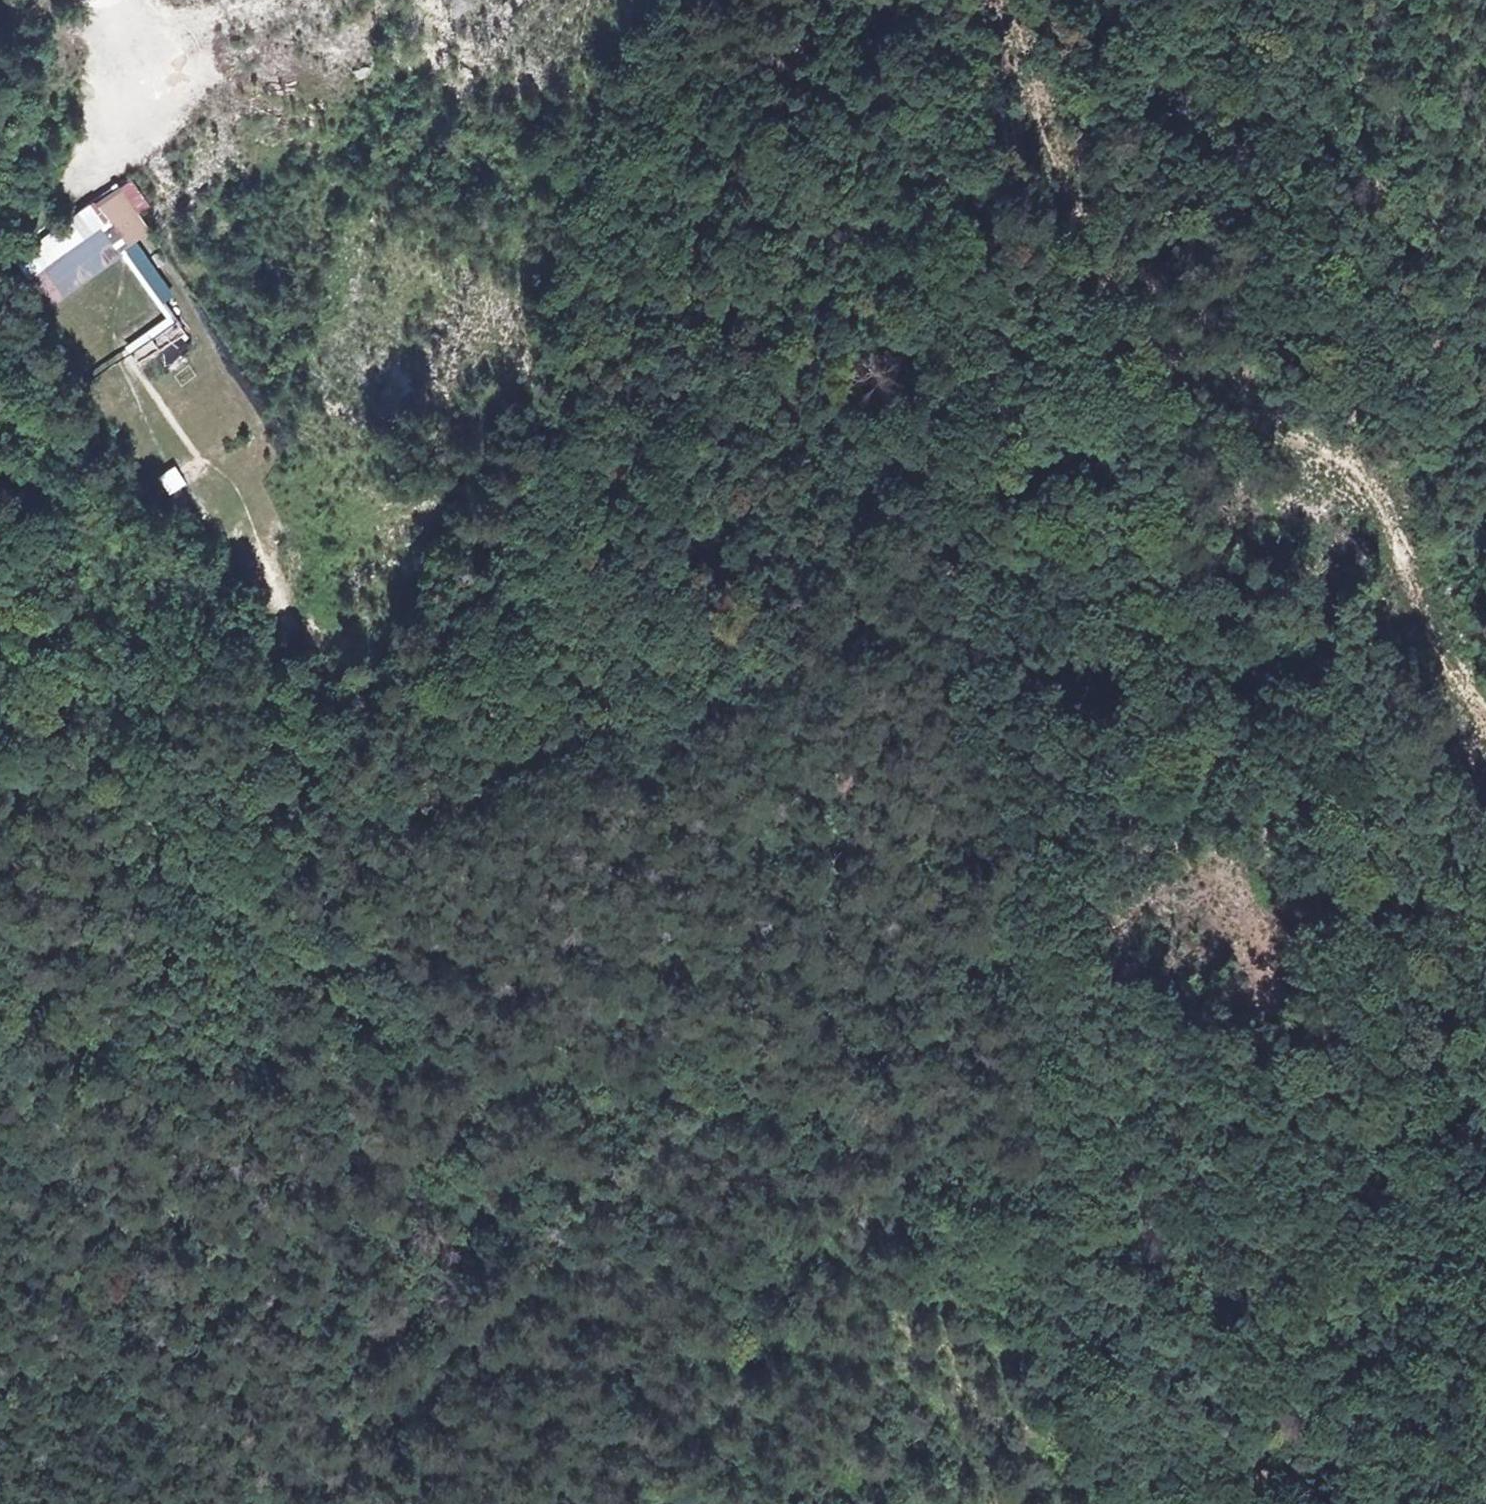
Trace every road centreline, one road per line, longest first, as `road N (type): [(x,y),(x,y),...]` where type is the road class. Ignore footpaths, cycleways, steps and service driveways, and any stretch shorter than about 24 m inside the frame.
road 1 (track): [(105,0),(118,12),(130,54),(128,91),(76,171)]

